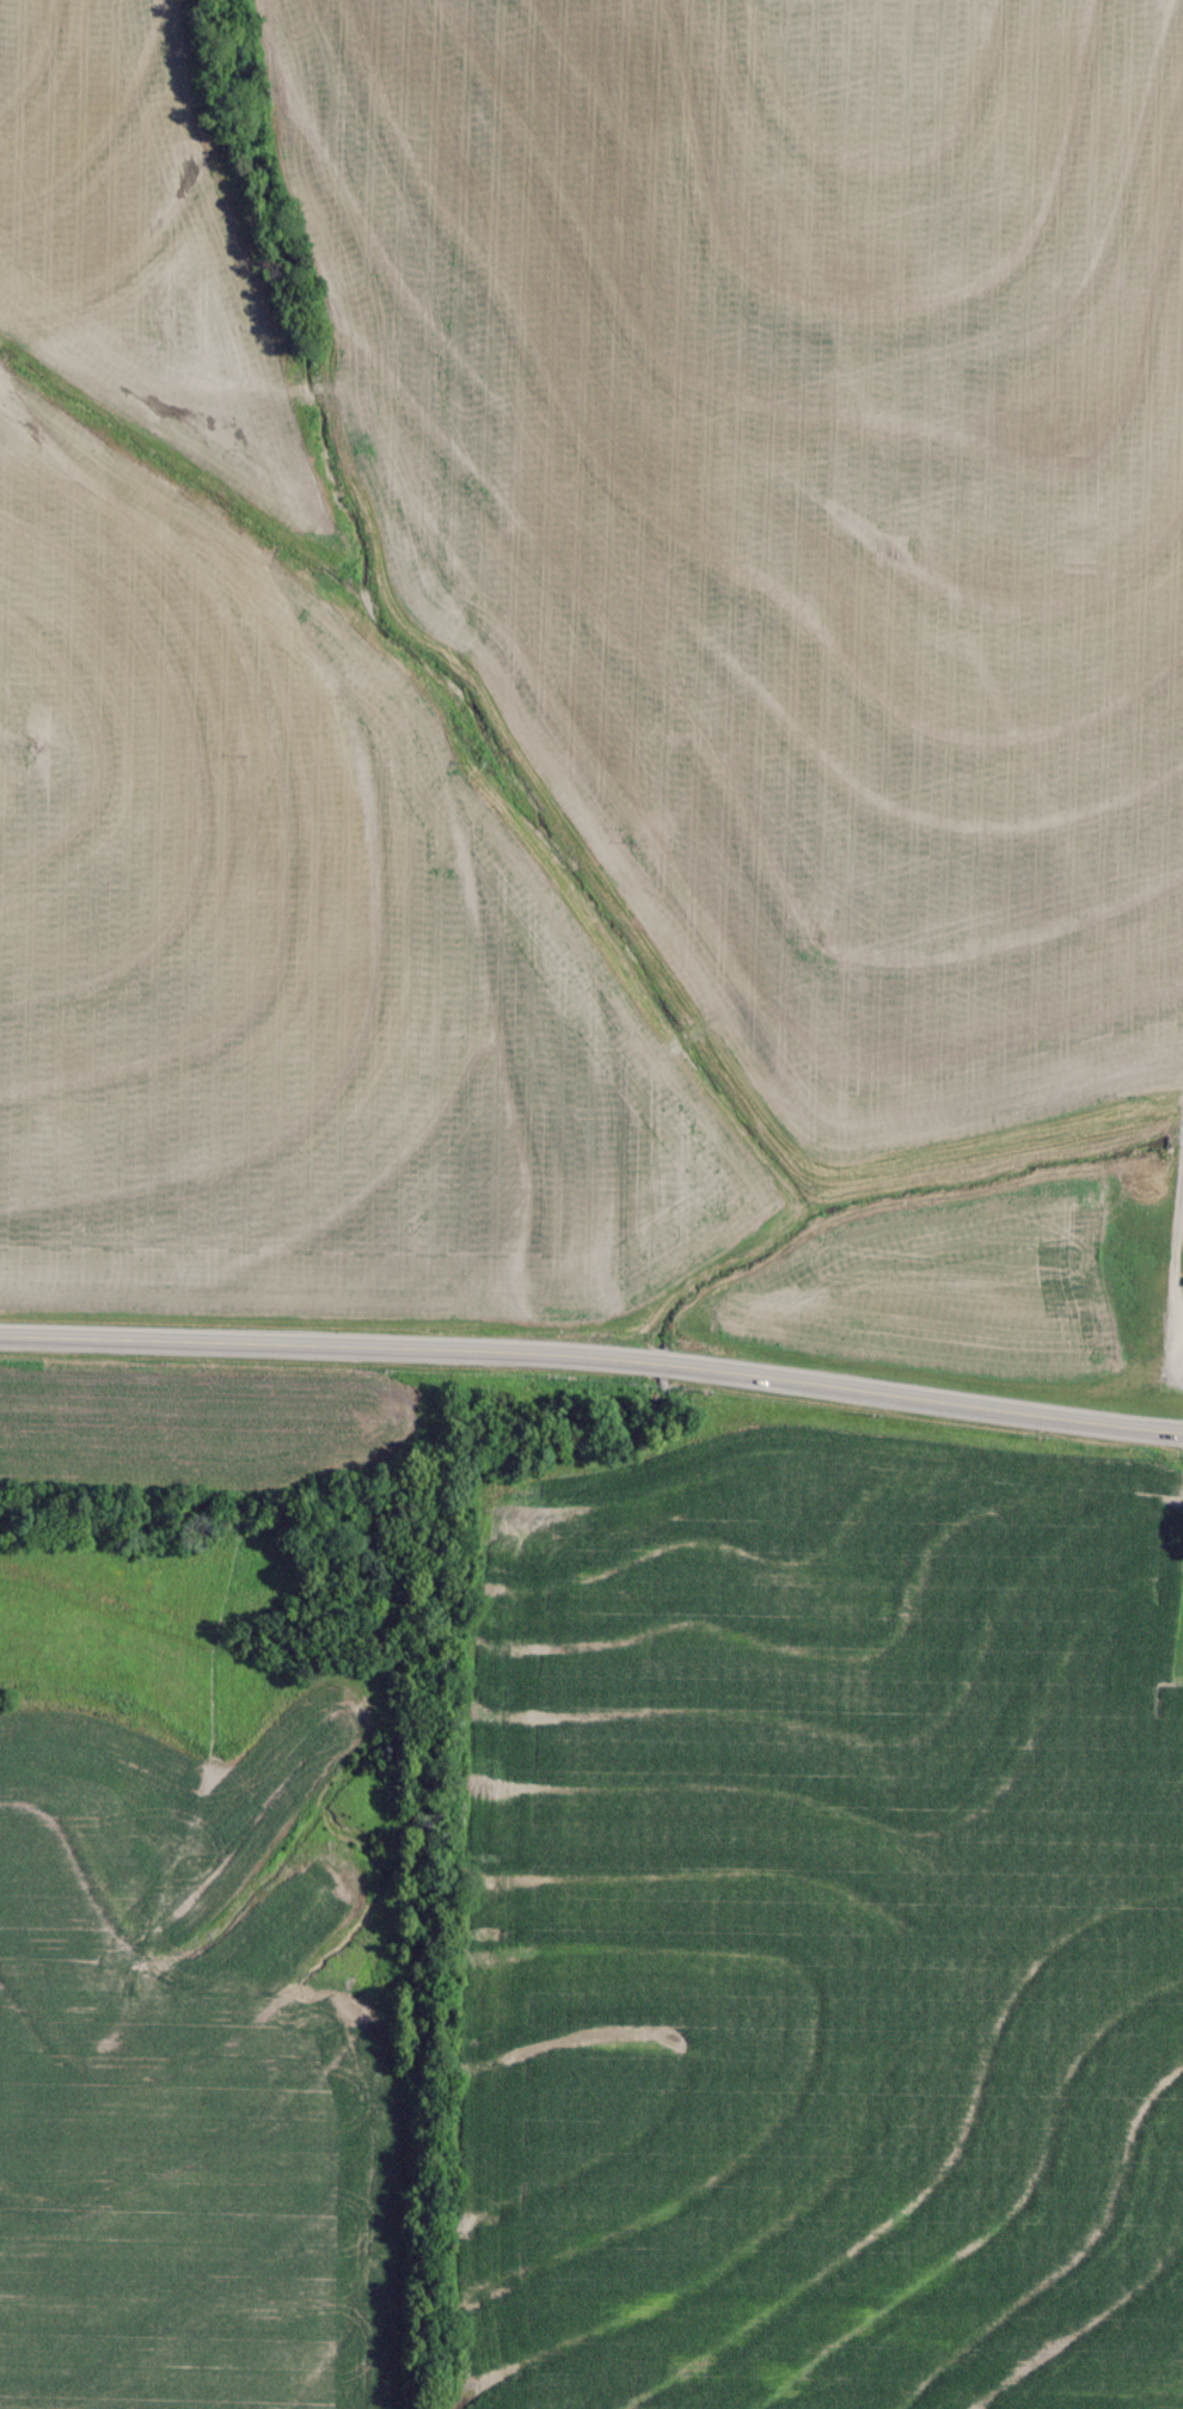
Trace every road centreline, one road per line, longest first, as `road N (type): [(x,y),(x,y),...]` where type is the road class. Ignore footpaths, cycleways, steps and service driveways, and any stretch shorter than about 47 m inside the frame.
road 1 (primary): [(0,1337),(601,1356),(1182,1436)]

